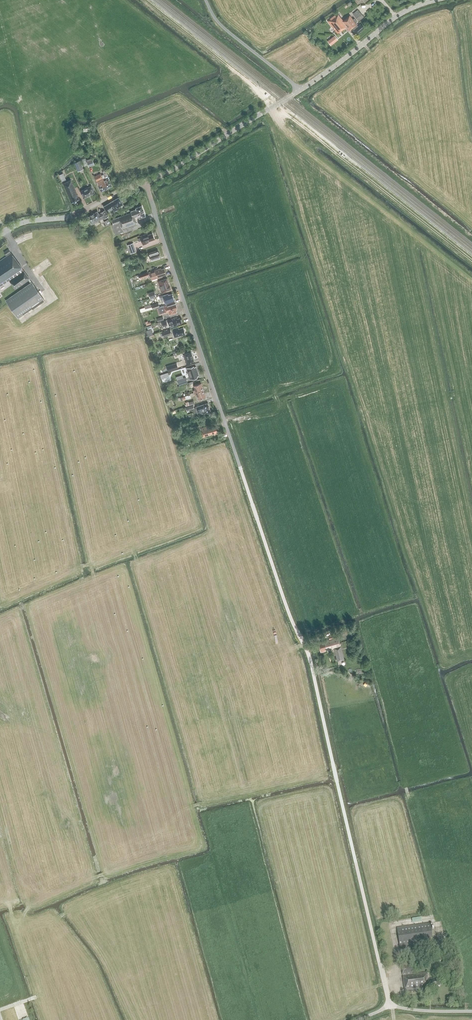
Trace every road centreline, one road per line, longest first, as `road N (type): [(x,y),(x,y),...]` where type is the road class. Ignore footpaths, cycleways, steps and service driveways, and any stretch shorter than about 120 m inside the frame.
road 1 (unclassified): [(390,1004),(305,645),(146,181)]
road 2 (tertiary): [(146,181),(309,85),(407,10),(438,0)]
road 3 (track): [(278,105),(471,261)]
road 4 (tertiary): [(0,234),(71,216),(146,181)]

